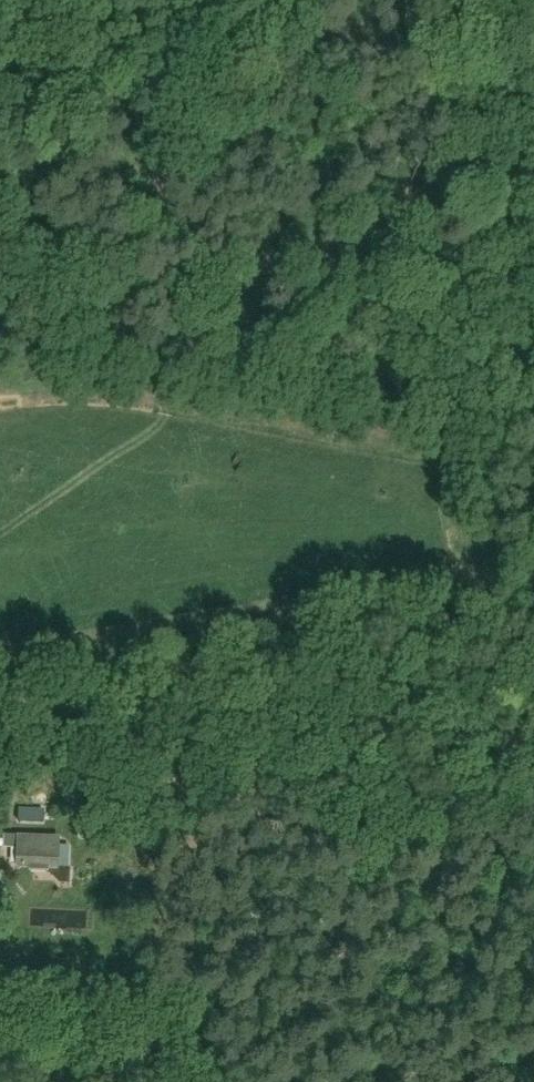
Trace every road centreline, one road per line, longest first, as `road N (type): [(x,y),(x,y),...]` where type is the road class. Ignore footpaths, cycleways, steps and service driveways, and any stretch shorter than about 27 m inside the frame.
road 1 (unclassified): [(0,126),(533,31)]

